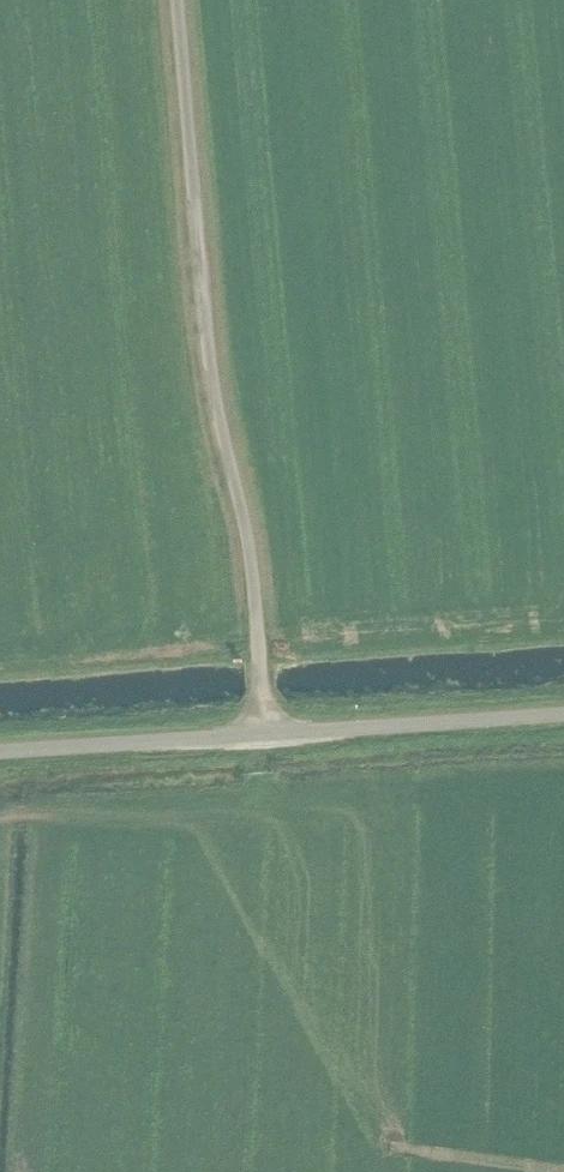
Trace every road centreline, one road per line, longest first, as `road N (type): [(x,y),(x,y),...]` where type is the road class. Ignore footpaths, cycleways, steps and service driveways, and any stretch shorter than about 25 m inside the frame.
road 1 (tertiary): [(563,714),(0,752)]

